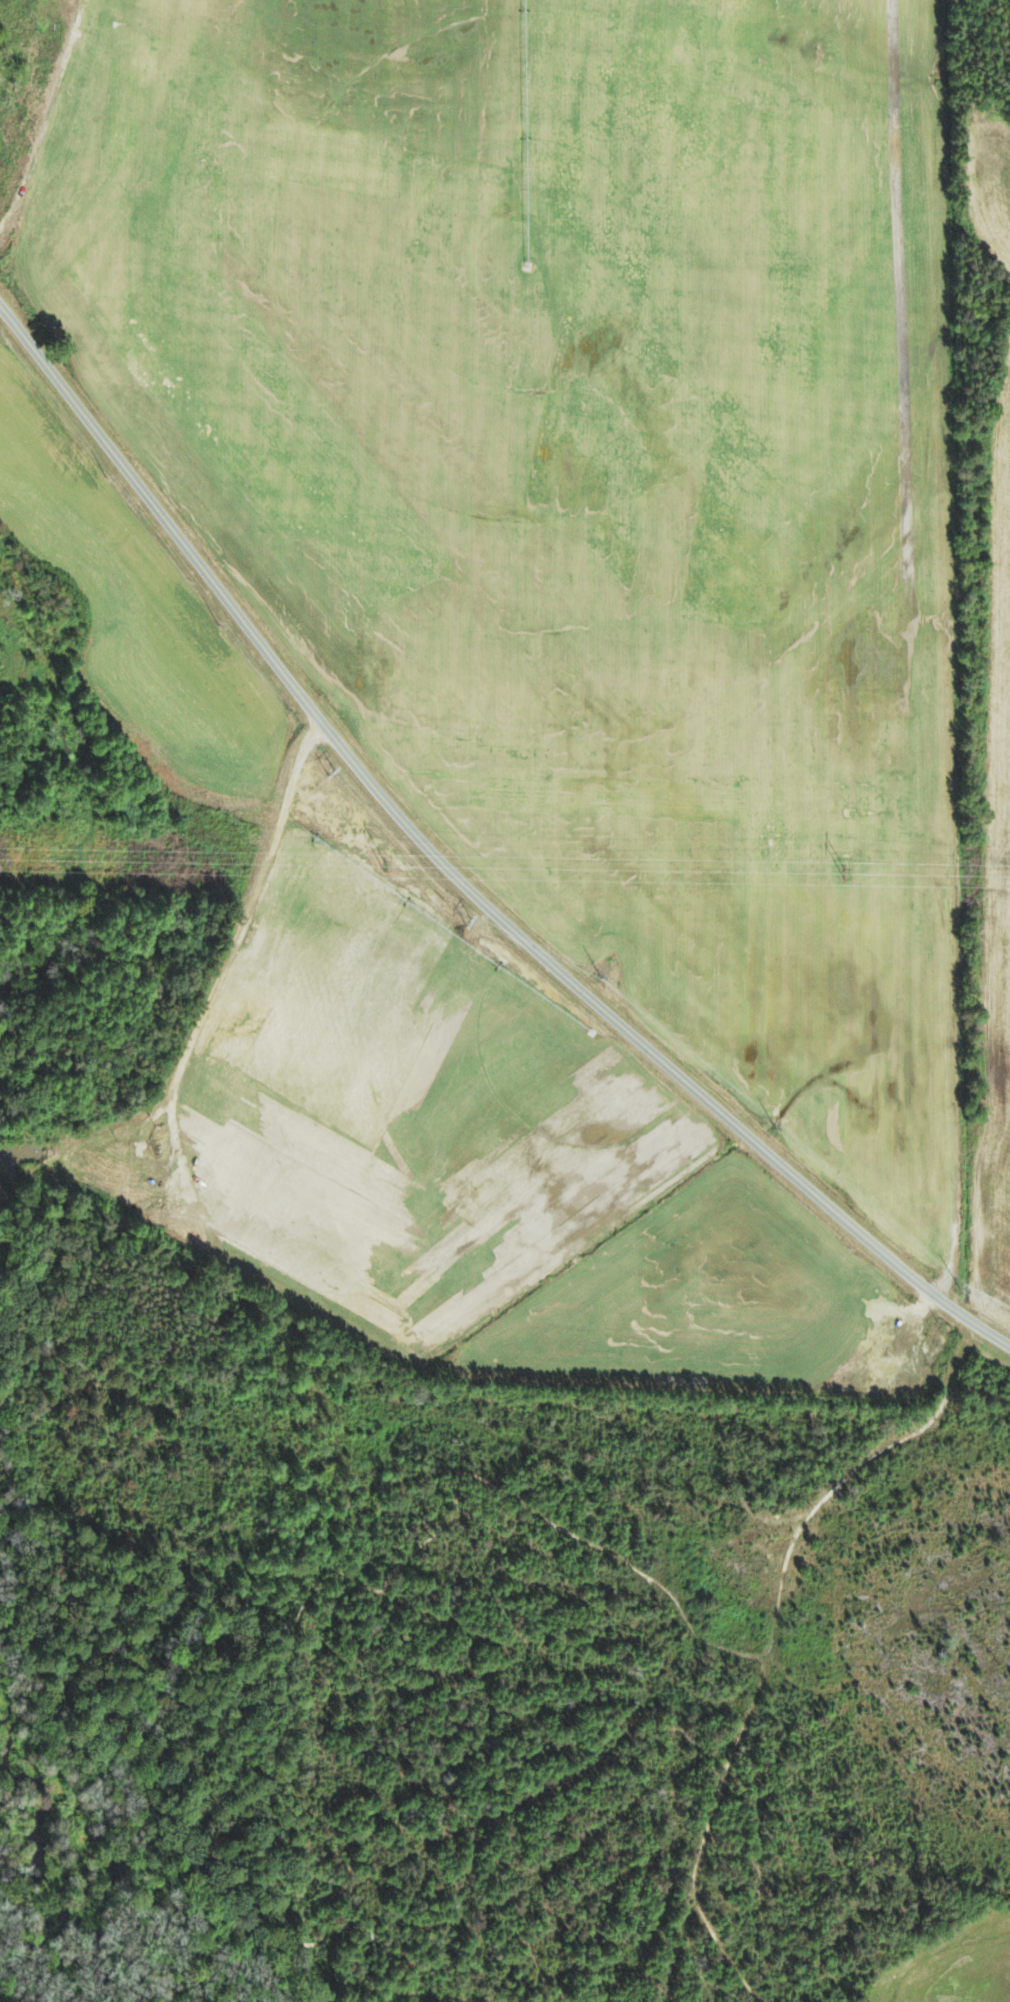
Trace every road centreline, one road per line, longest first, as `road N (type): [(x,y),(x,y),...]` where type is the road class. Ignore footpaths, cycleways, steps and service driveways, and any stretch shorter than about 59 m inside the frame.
road 1 (residential): [(0,305),(429,851),(868,1241),(1009,1347)]

